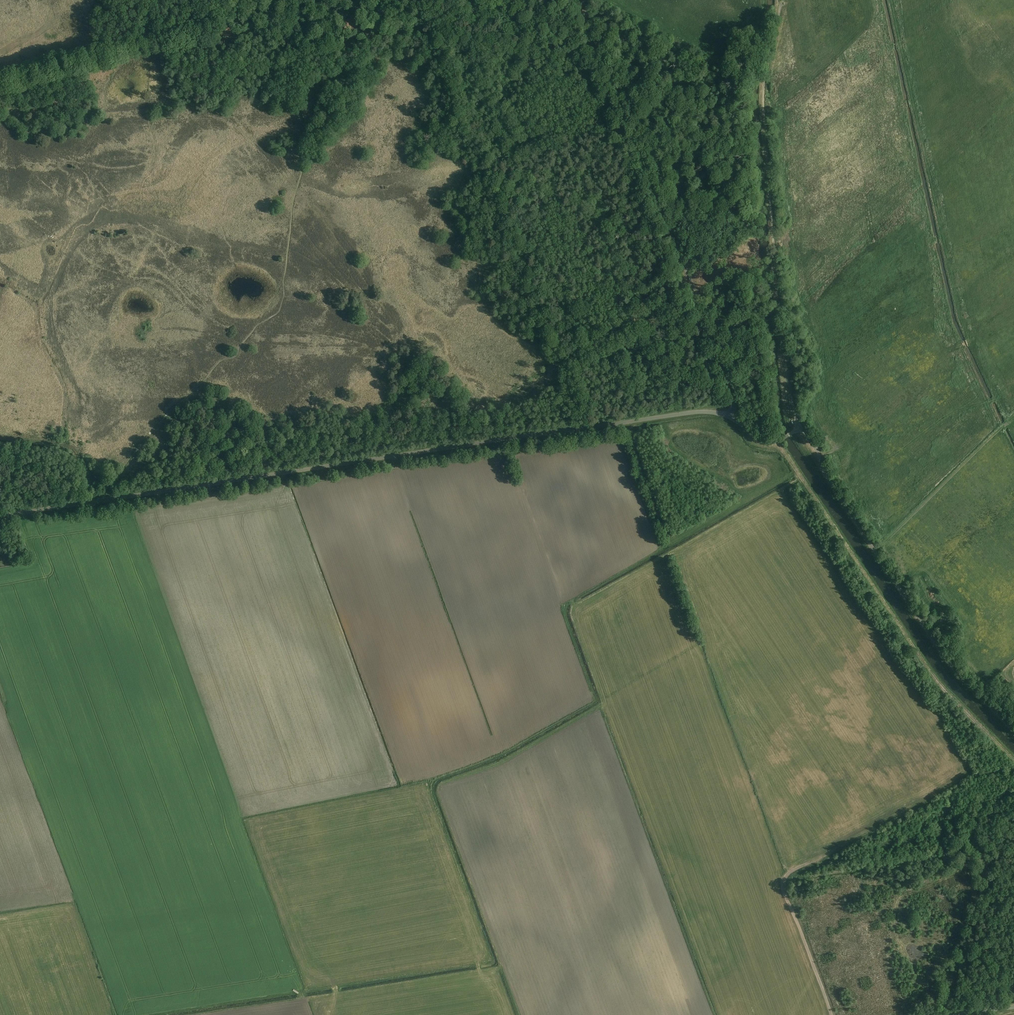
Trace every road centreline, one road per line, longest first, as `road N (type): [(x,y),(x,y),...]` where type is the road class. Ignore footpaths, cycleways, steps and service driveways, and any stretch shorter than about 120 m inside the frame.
road 1 (unclassified): [(0,516),(703,411),(732,417)]
road 2 (unclassified): [(732,417),(702,315),(583,0)]
road 3 (unclassified): [(799,430),(775,300),(764,111),(781,2)]
road 4 (unclassified): [(1013,730),(944,656),(838,495),(812,438),(799,430)]

